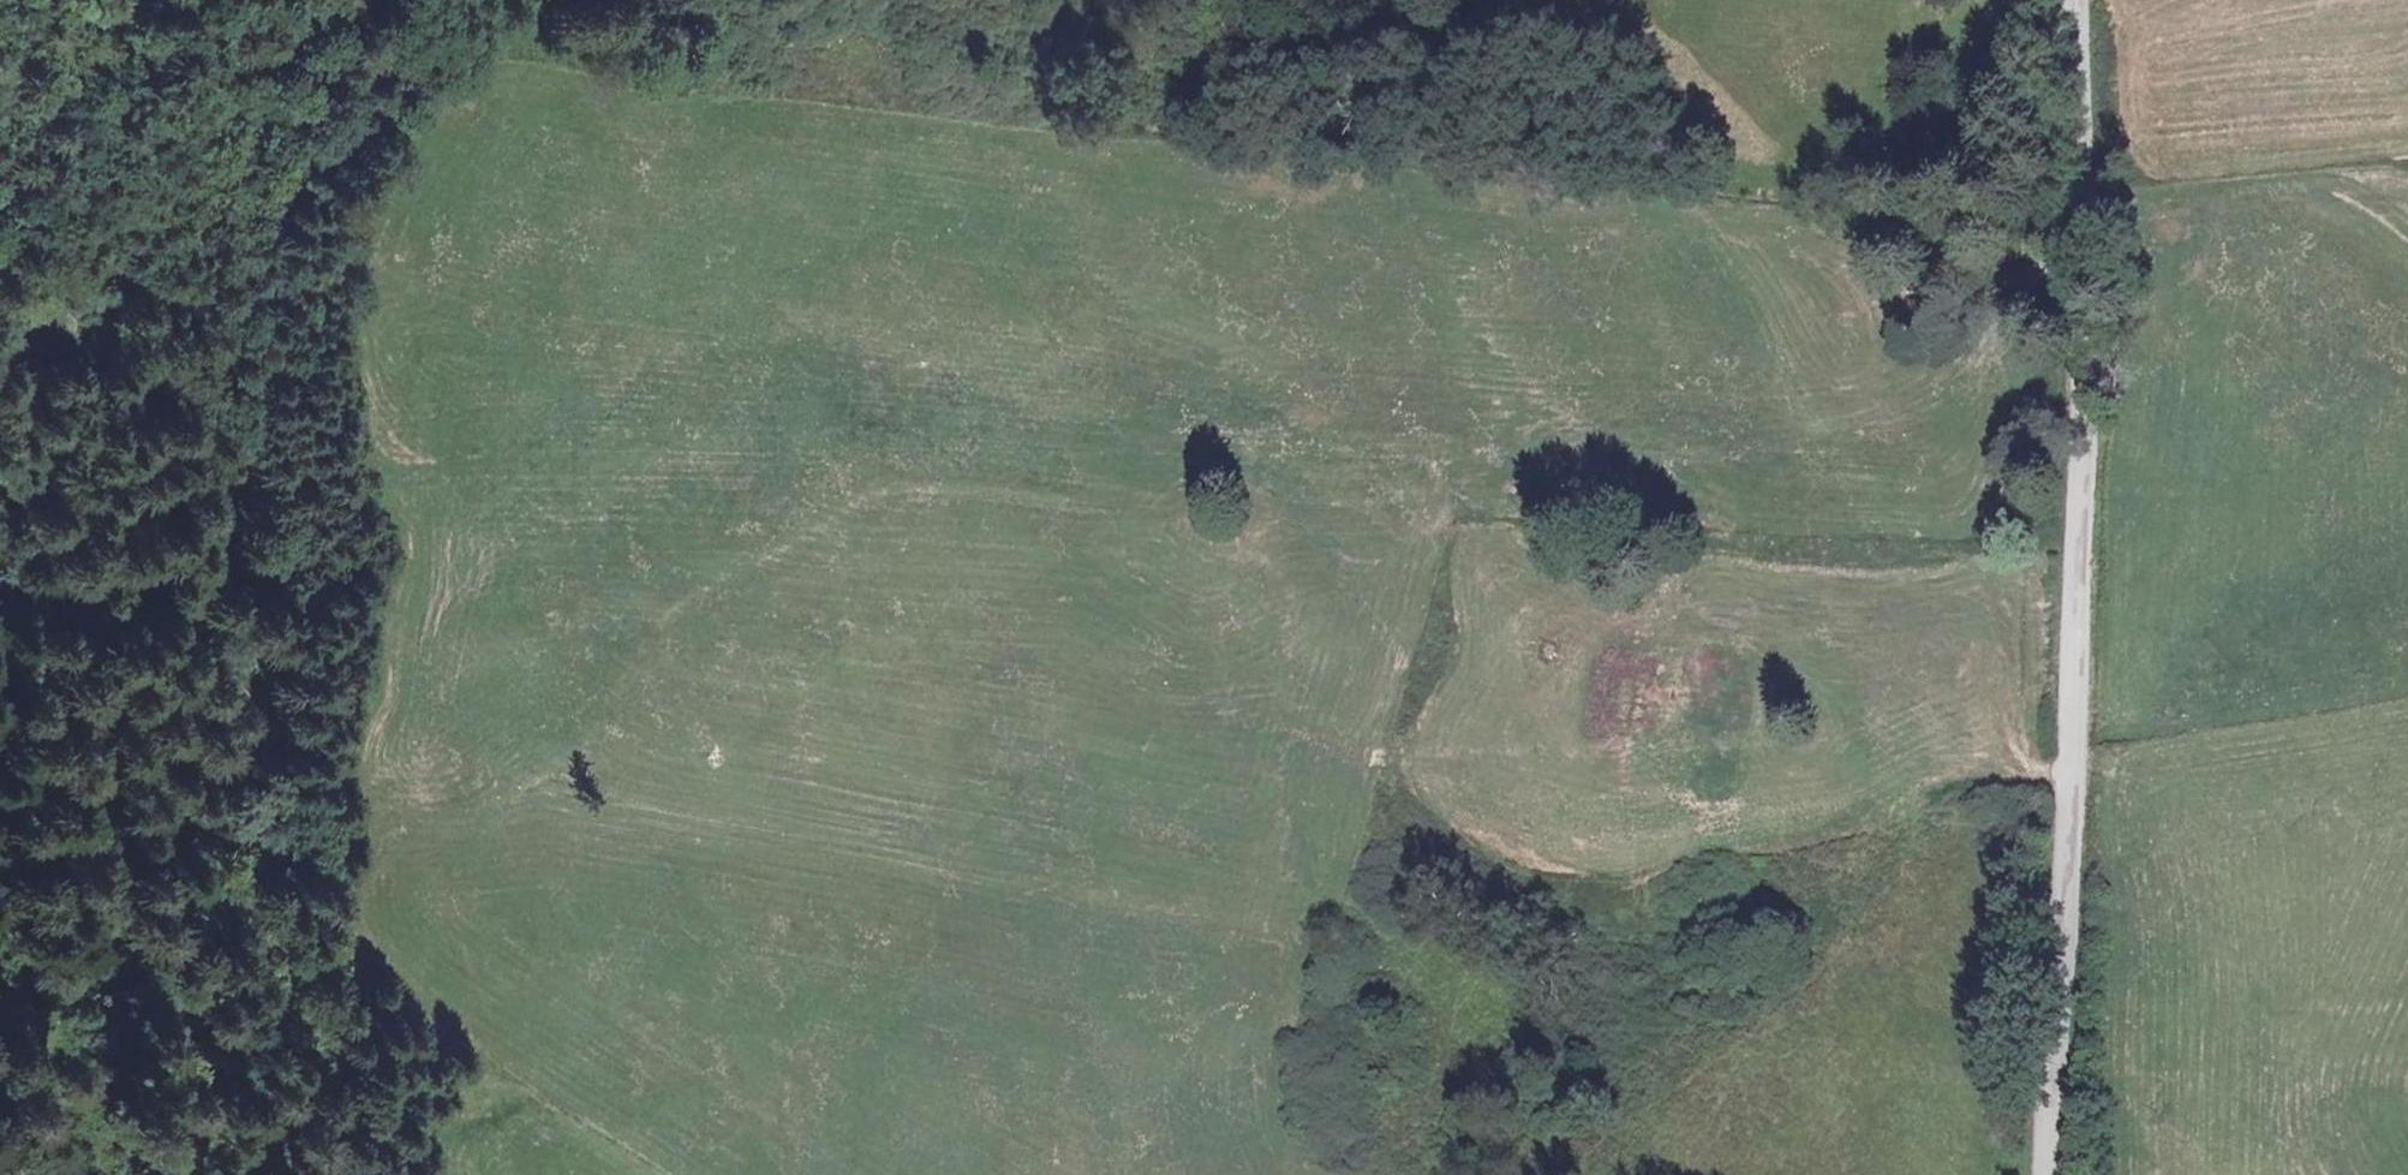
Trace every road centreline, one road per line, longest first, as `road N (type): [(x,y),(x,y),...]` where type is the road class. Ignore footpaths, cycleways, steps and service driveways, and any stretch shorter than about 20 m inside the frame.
road 1 (residential): [(2077,0),(2076,486),(2049,1174)]
road 2 (track): [(107,1174),(66,1067),(0,978)]

